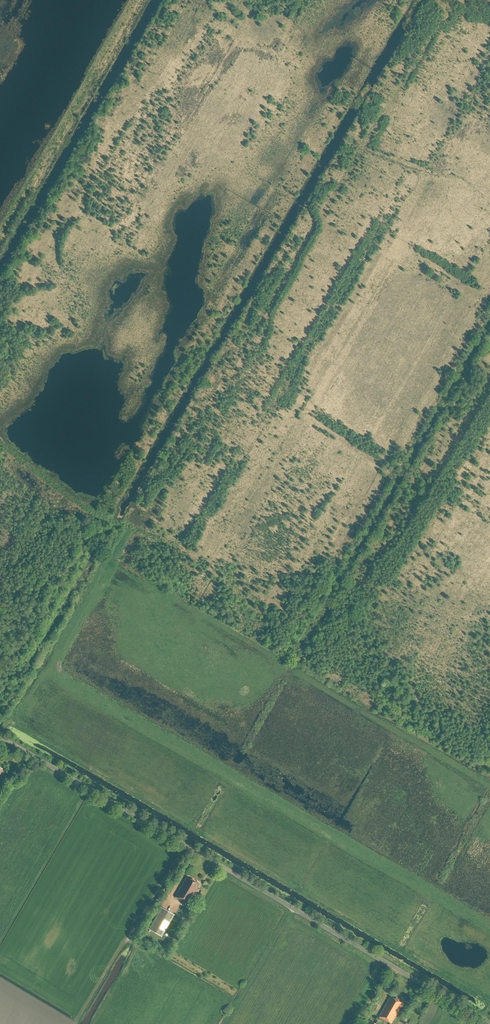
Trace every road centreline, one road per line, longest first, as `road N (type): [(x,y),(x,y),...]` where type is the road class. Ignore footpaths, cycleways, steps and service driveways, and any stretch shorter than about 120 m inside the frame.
road 1 (unclassified): [(489,1022),(0,736)]

